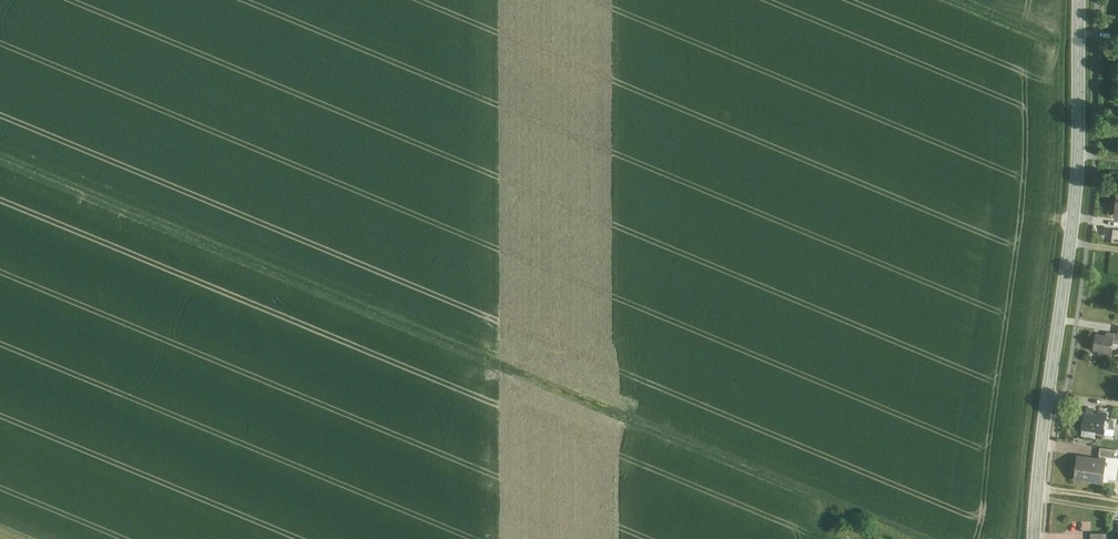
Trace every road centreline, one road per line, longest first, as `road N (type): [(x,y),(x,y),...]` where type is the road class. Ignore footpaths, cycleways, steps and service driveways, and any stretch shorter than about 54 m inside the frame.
road 1 (secondary): [(1035,538),(1078,179),(1081,0)]

